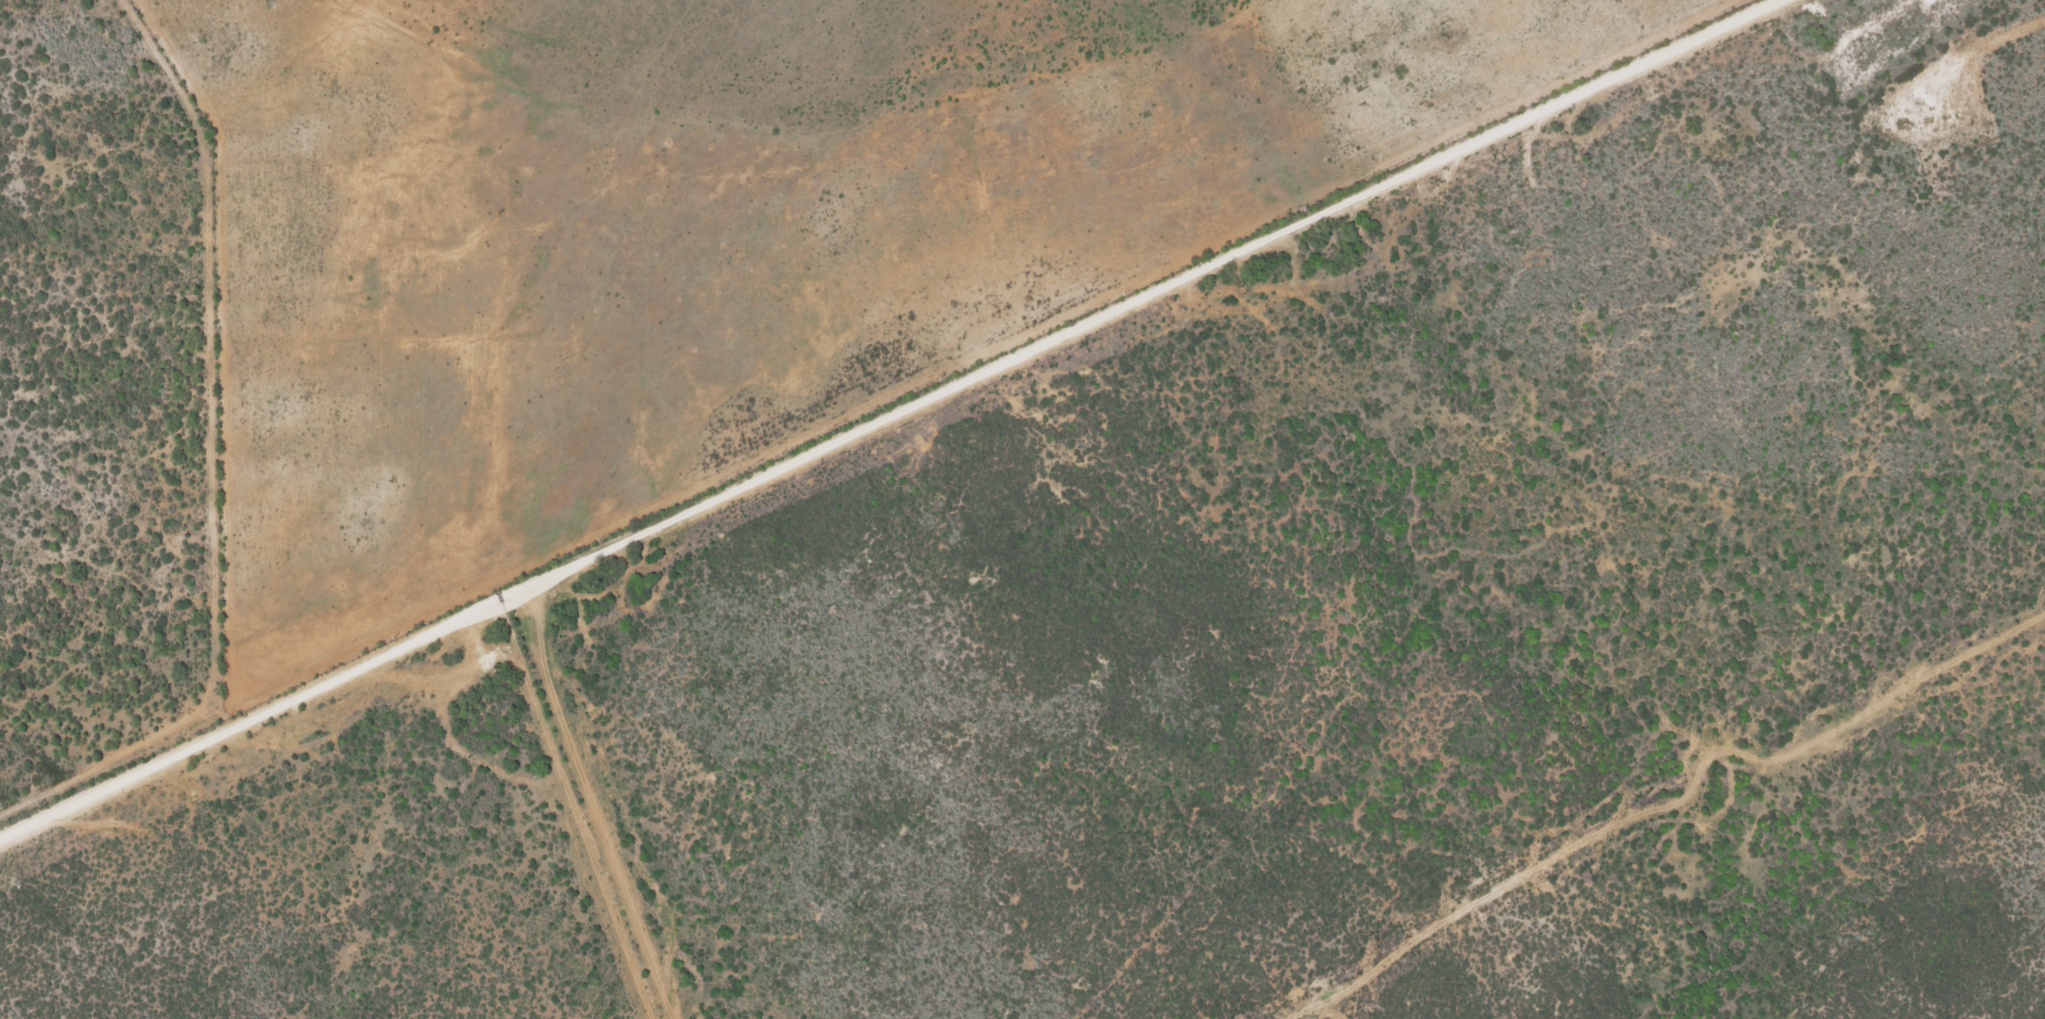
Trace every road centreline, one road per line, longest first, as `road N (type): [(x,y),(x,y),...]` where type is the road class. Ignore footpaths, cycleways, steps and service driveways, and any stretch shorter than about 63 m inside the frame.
road 1 (residential): [(1781,0),(0,840)]

